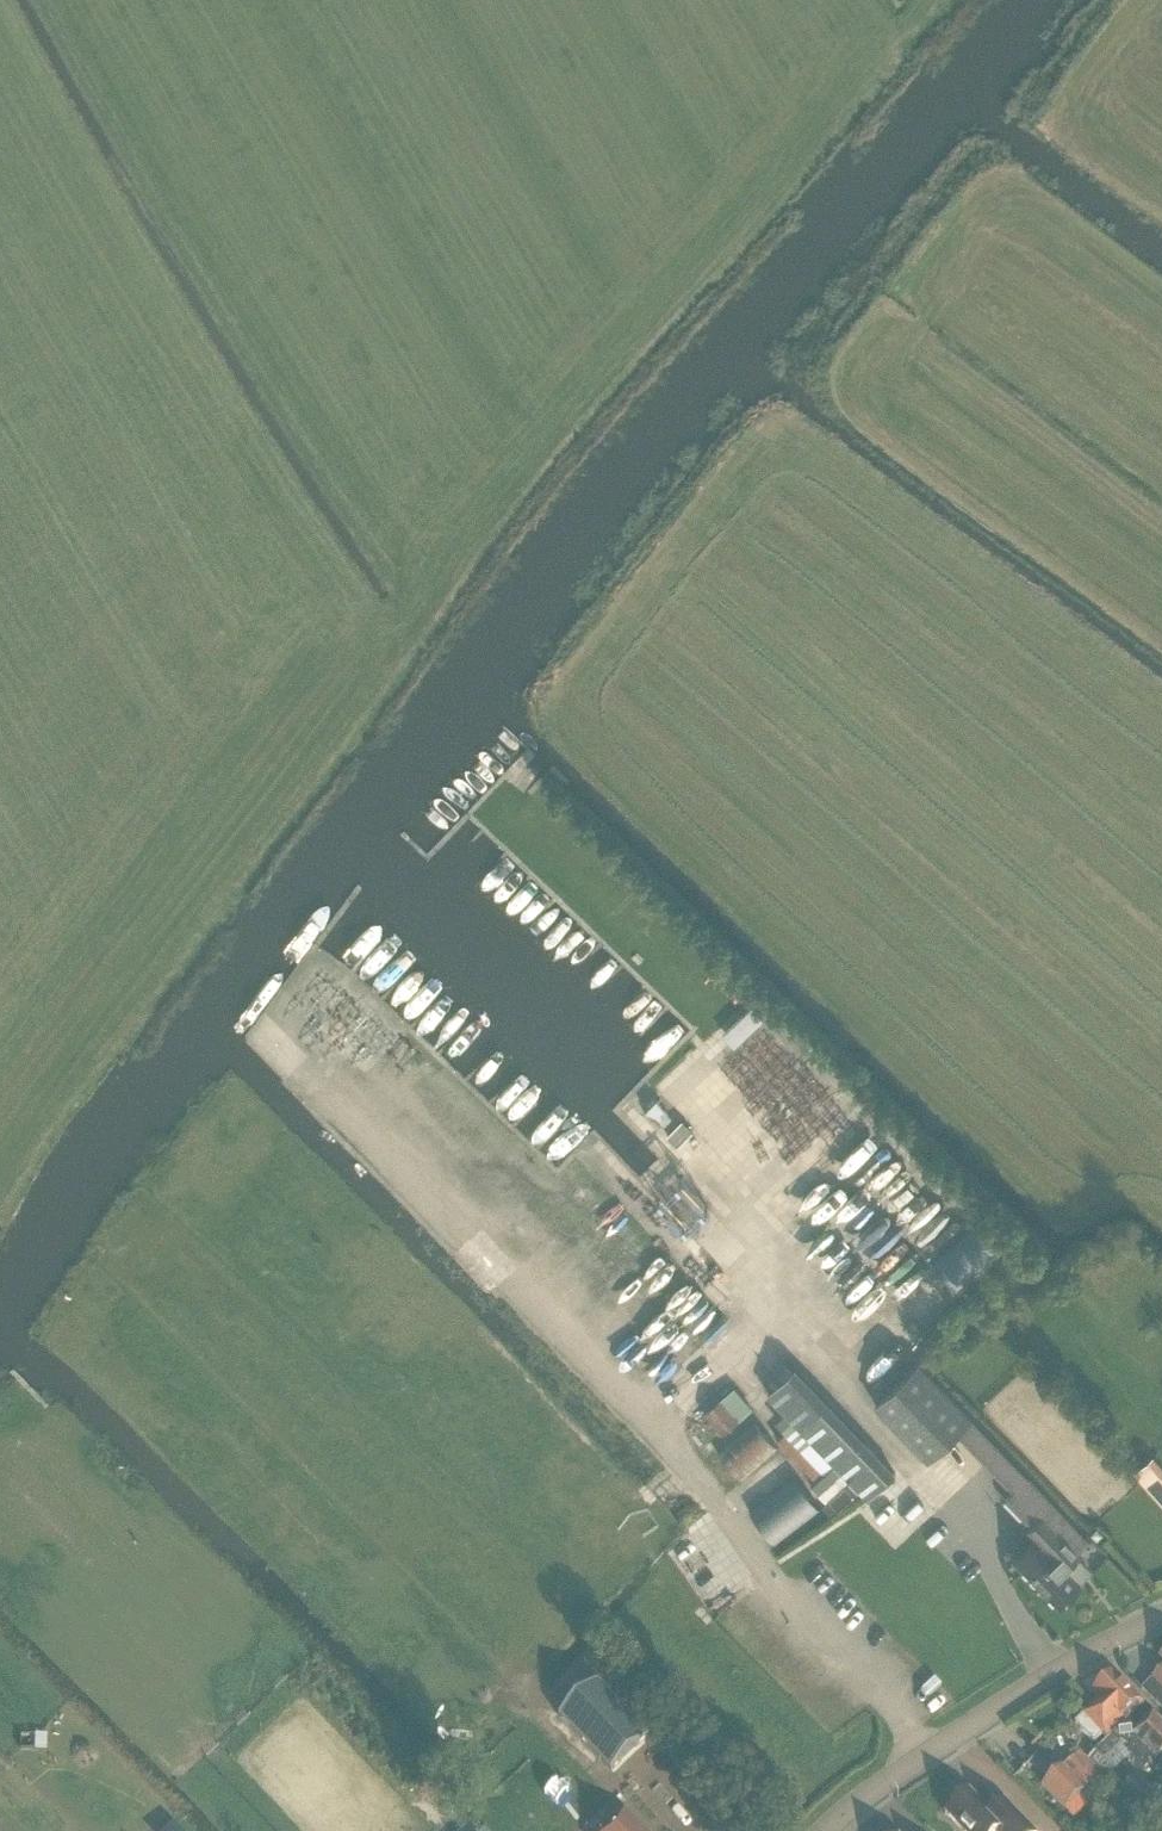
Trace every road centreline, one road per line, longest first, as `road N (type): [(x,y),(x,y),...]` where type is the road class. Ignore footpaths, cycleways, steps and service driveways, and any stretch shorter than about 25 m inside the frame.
road 1 (unclassified): [(833,1830),(890,1779),(1161,1620)]

